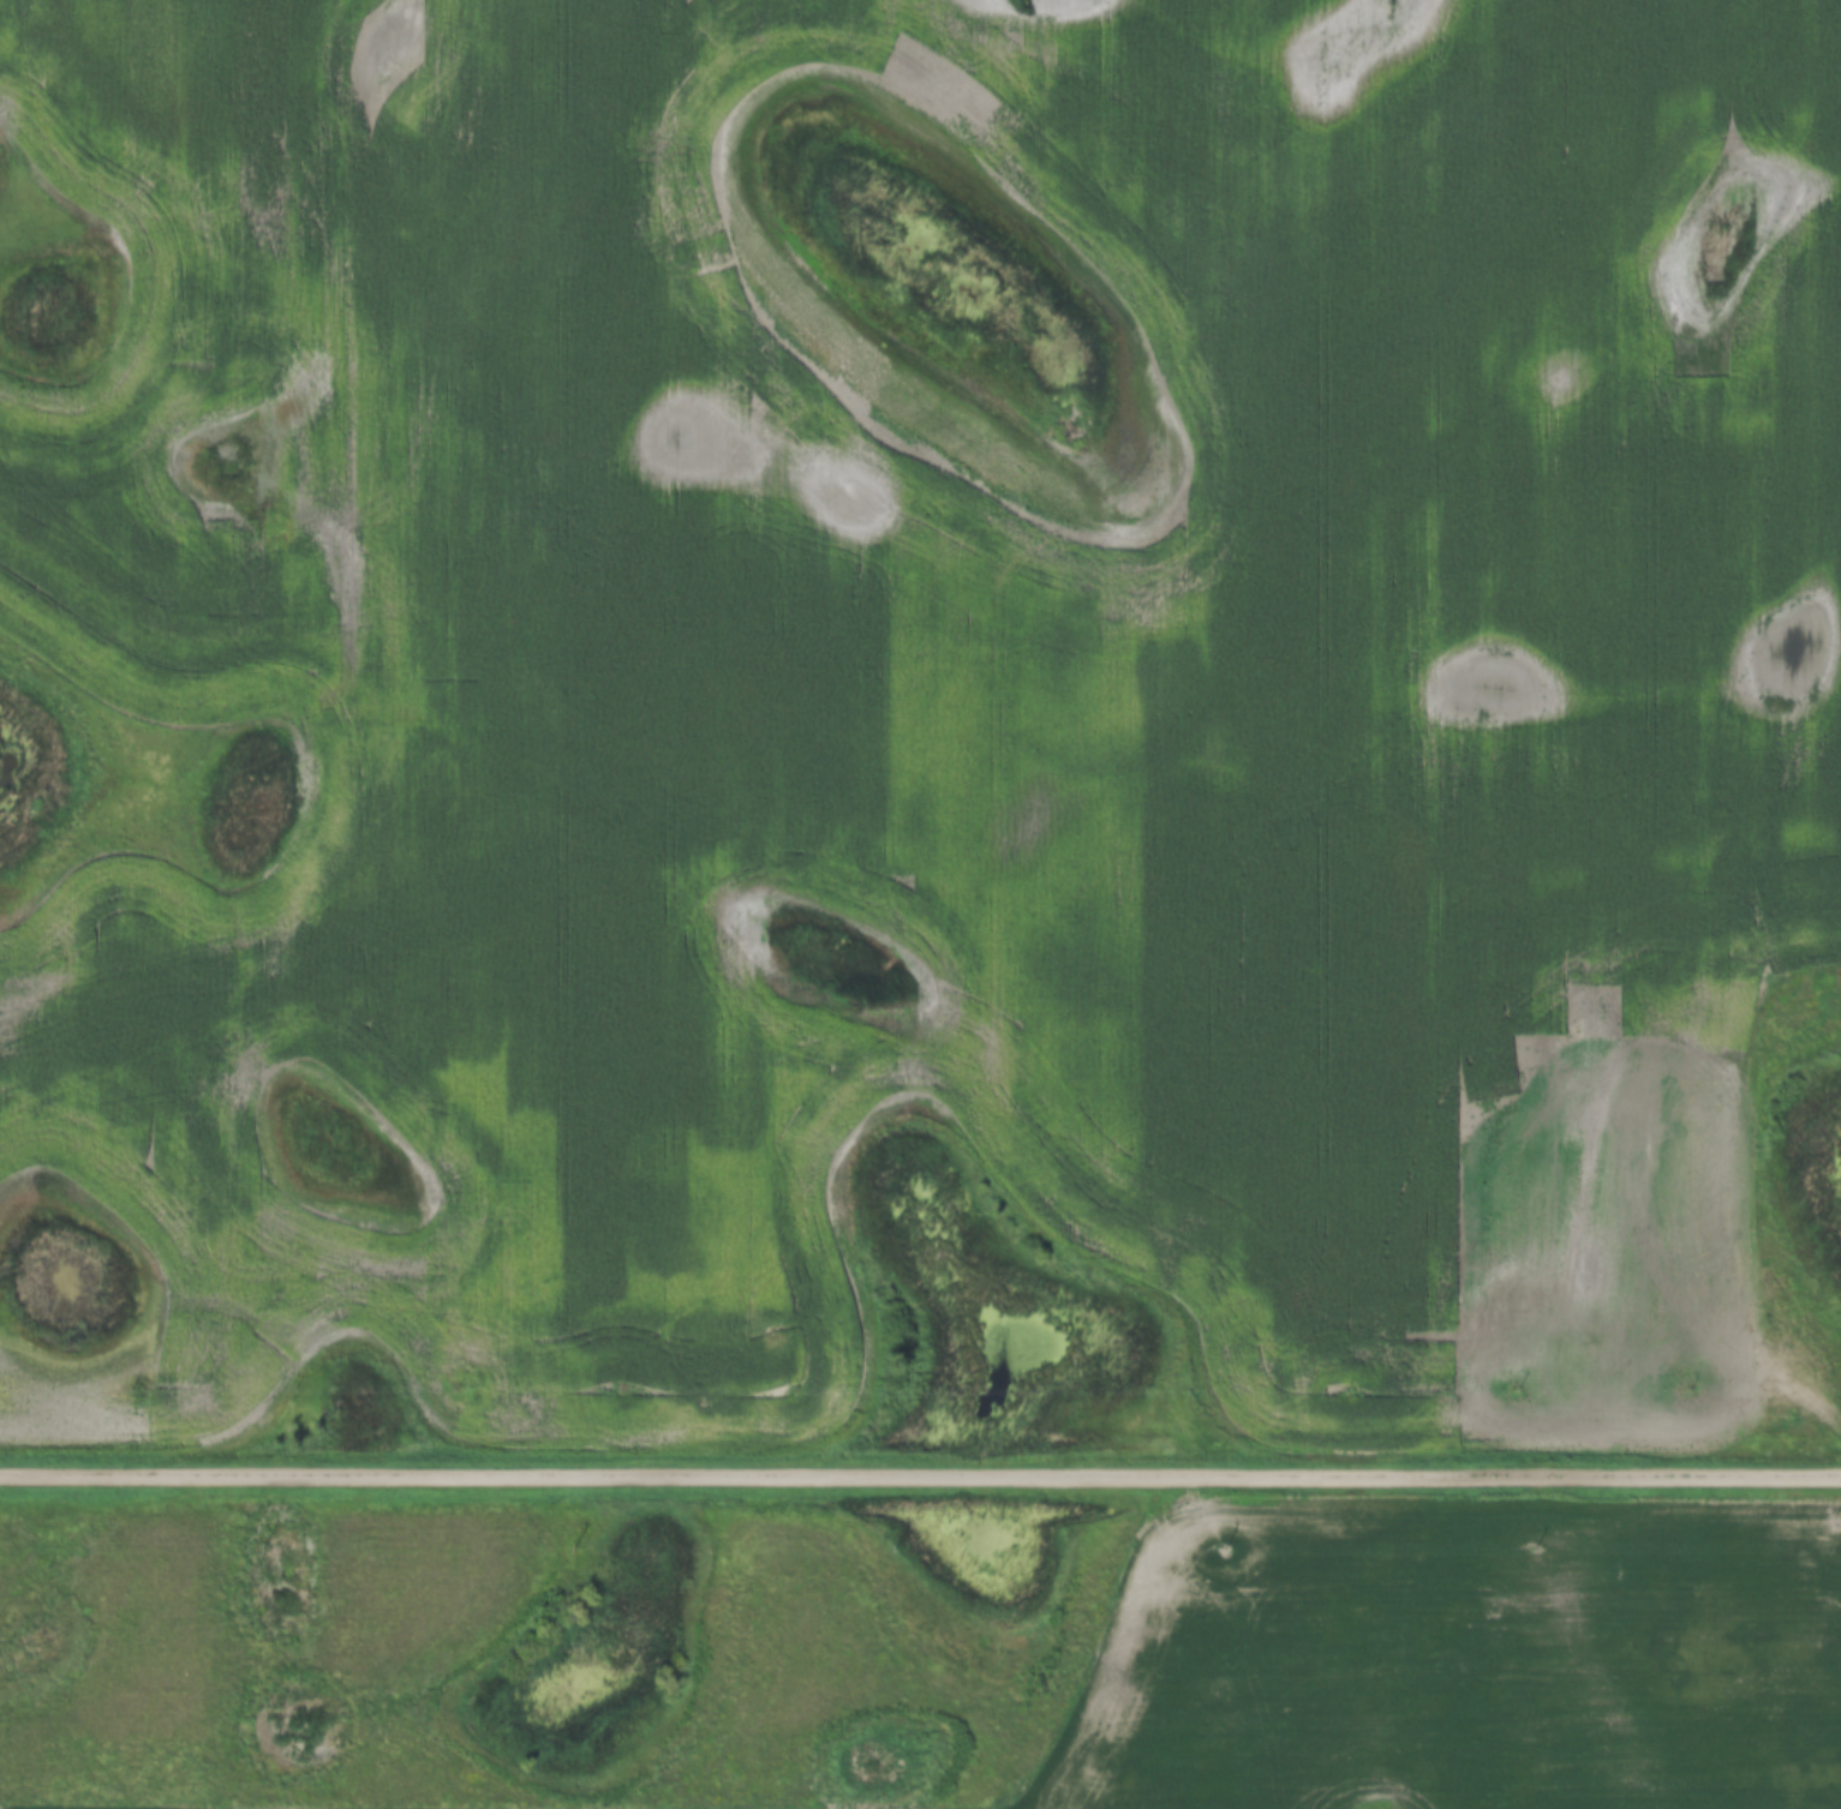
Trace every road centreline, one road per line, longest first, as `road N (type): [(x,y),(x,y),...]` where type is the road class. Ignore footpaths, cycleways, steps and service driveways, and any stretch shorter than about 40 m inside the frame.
road 1 (residential): [(0,1475),(1840,1481)]

